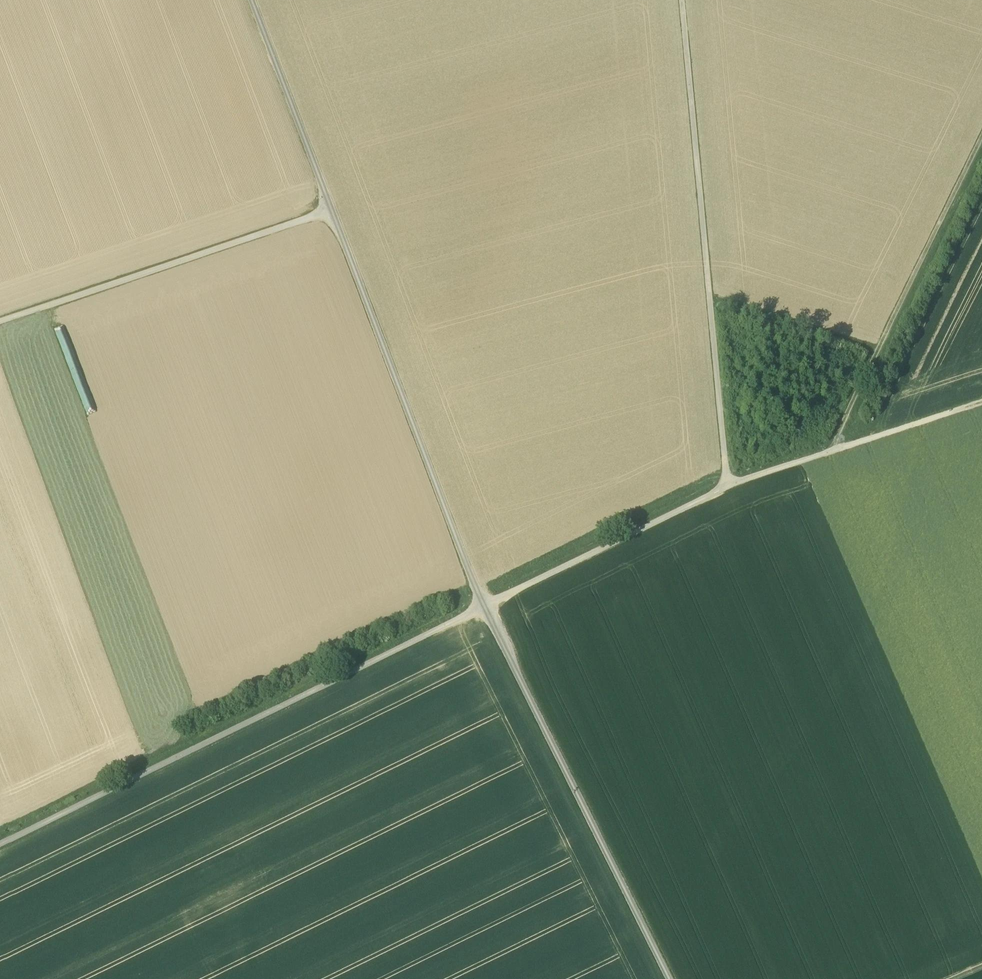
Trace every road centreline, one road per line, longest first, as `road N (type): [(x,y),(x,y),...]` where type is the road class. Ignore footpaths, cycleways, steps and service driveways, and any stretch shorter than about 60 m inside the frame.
road 1 (track): [(0,844),(735,489),(827,453),(981,411)]
road 2 (track): [(250,0),(482,607),(673,978)]
road 3 (track): [(681,0),(725,468),(735,489)]
road 4 (track): [(827,453),(981,134)]
road 5 (track): [(0,321),(332,211)]

